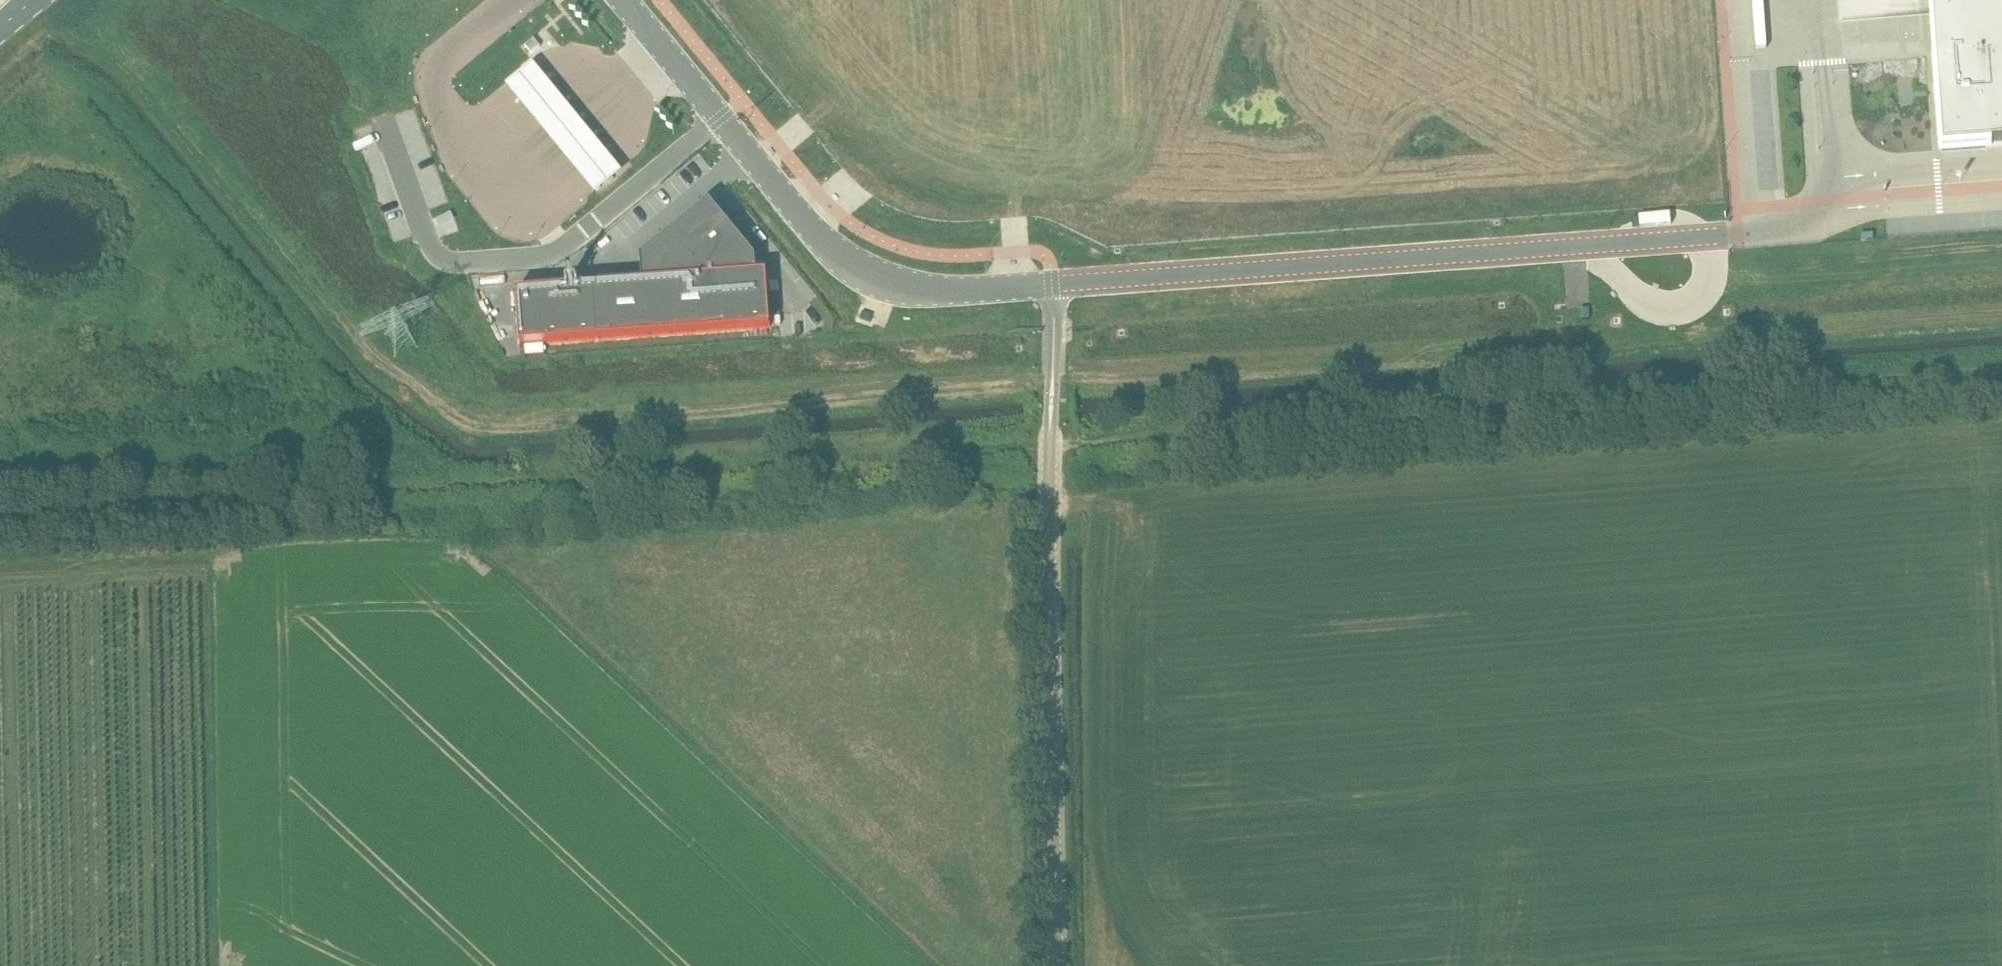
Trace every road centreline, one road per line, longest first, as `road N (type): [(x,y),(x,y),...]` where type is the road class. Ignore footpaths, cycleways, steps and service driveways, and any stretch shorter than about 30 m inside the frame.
road 1 (unclassified): [(1053,282),(1735,235)]
road 2 (unclassified): [(1060,965),(1053,282)]
road 3 (unclassified): [(628,0),(790,204),(855,269),(881,286),(943,290),(1053,282)]
road 4 (unclassified): [(1846,160),(1821,80),(1818,0)]

